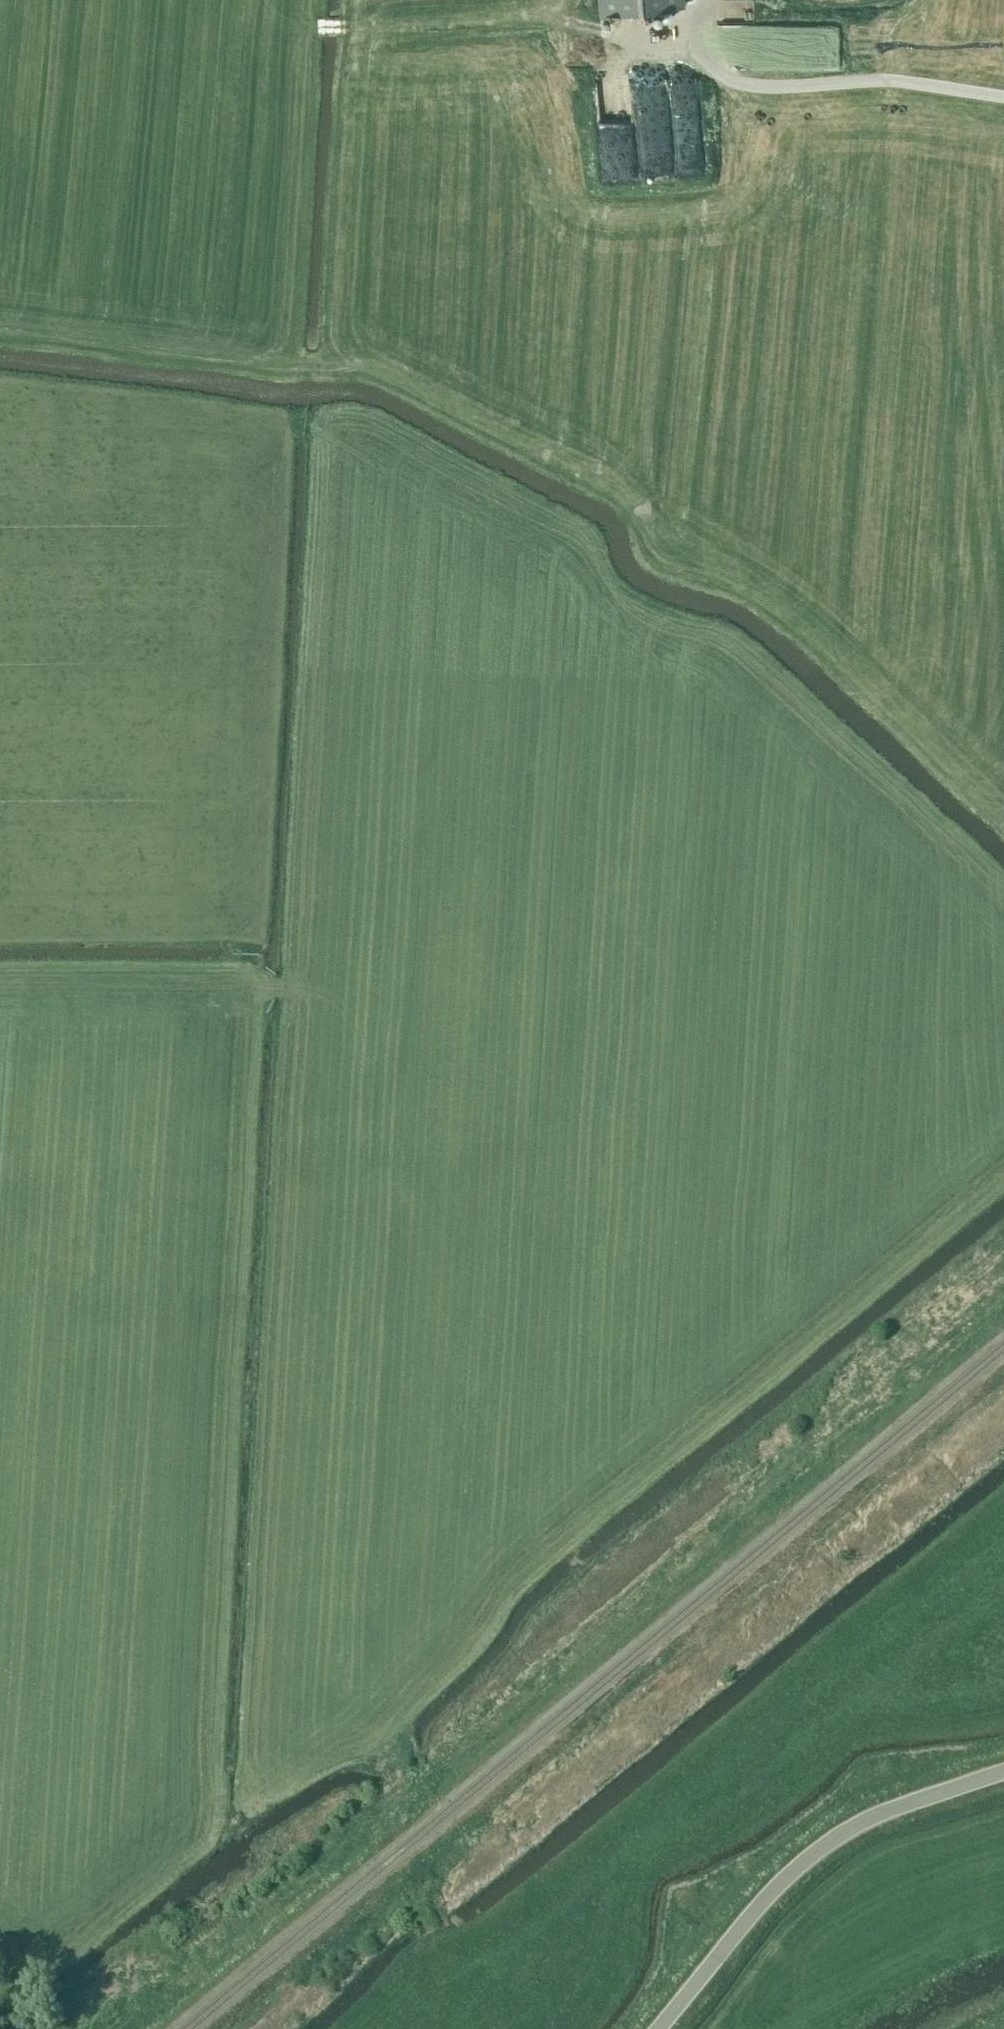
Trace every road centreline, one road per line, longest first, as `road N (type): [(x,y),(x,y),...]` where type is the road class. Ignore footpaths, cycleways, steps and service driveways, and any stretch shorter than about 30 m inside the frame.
road 1 (tertiary): [(656,2028),(759,1904),(816,1850),(871,1818),(1003,1771)]
road 2 (unclassified): [(1003,106),(886,91),(758,96),(721,83),(692,45)]

